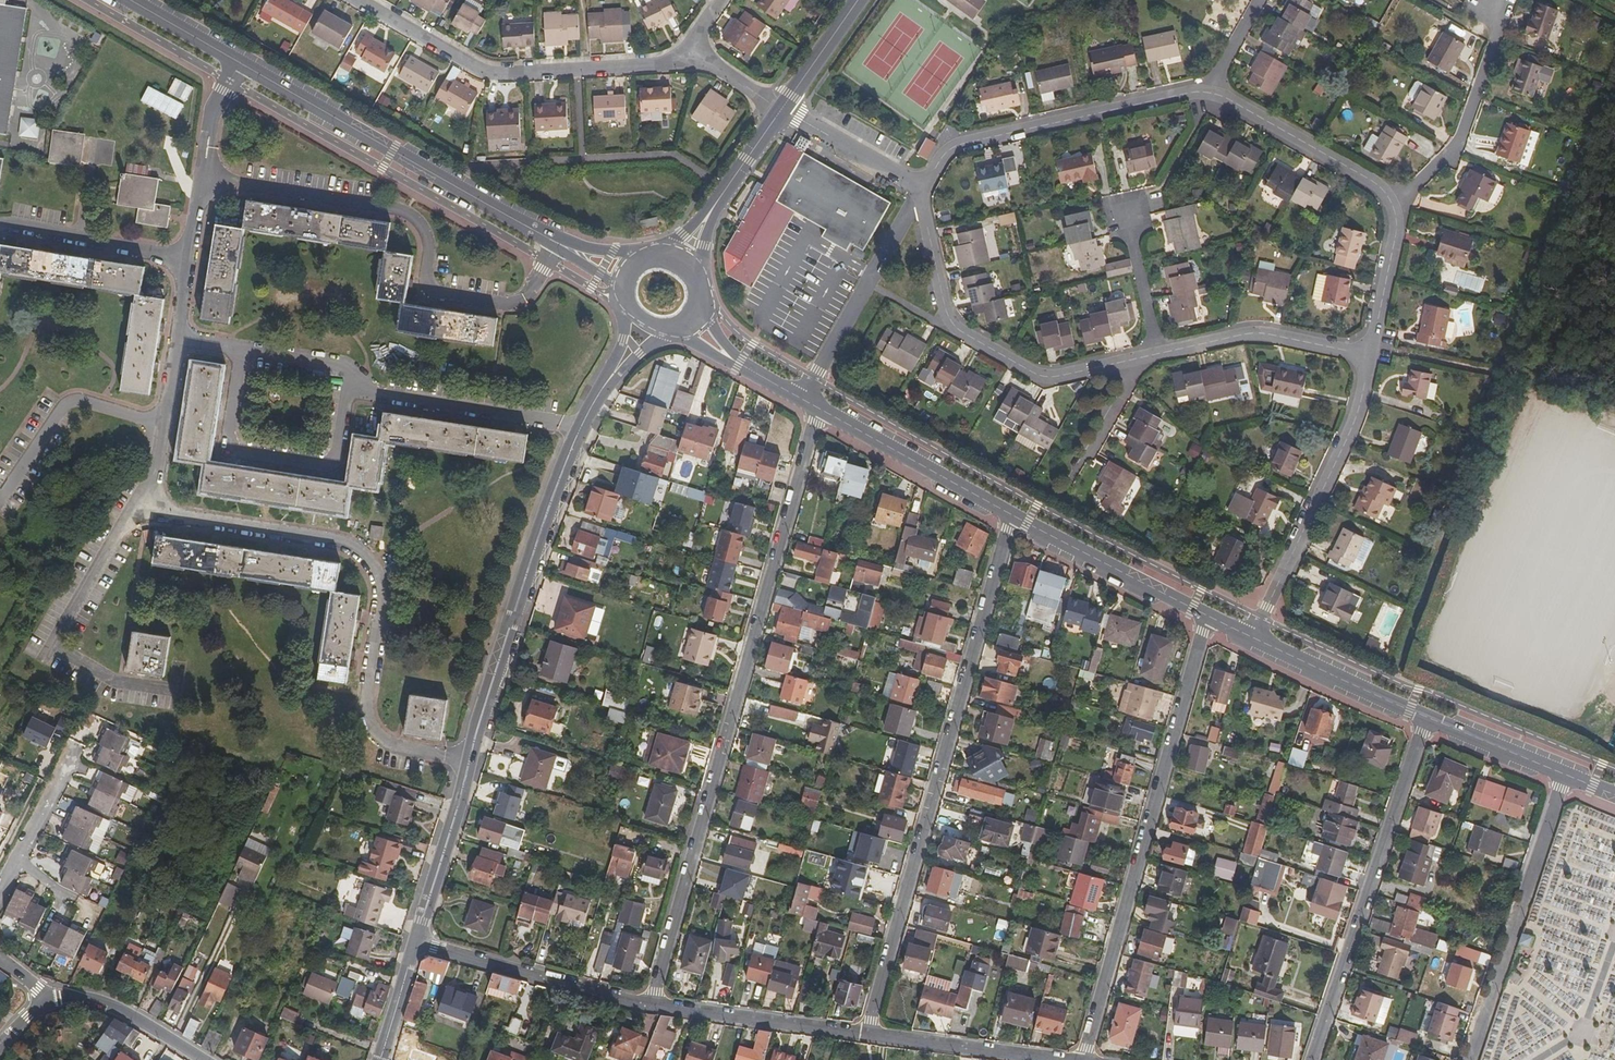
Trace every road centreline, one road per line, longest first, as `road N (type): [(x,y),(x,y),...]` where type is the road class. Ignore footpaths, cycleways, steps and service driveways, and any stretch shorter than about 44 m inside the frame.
road 1 (residential): [(648,1003),(819,406)]
road 2 (residential): [(866,1035),(1013,515)]
road 3 (residential): [(149,496),(172,522),(343,546),(370,559),(380,582),(371,721),(397,747),(469,759)]
road 4 (residential): [(1084,1059),(1207,616)]
road 5 (residential): [(1211,93),(1378,184),(1393,204),(1396,240),(1370,354)]
road 6 (residential): [(1312,1059),(1428,719)]
road 7 (tertiary): [(469,759),(581,424)]
road 8 (residential): [(149,496),(49,648),(114,686),(201,697)]
road 9 (residential): [(363,0),(490,69),(652,63),(683,49)]
road 10 (residential): [(1128,361),(1037,375),(959,330),(944,305),(923,191)]
road 11 (residential): [(923,191),(955,146),(1211,93)]
road 12 (tertiary): [(498,216),(231,64)]
road 13 (residential): [(1370,354),(1350,426),(1251,636)]
road 14 (residential): [(1565,774),(1469,1059)]
road 15 (residential): [(346,364),(376,392),(581,424)]
road 16 (residential): [(803,397),(923,191)]
road 17 (residential): [(417,945),(648,1003)]
road 18 (tertiary): [(819,406),(1013,515)]
road 19 (residential): [(648,1003),(866,1035)]
road 20 (tertiary): [(1013,515),(1207,616)]
road 21 (residential): [(1370,354),(1249,334),(1159,353)]
road 22 (residential): [(161,424),(76,400),(57,412),(0,495)]
road 23 (residential): [(866,1035),(1064,1059)]
road 24 (residential): [(231,64),(188,256)]
road 25 (tertiary): [(1251,636),(1428,719)]
road 26 (tertiary): [(417,945),(469,759)]
road 27 (residential): [(205,1059),(110,1004),(45,992)]
road 28 (residential): [(188,256),(161,424)]
road 29 (residential): [(923,191),(780,110)]
road 30 (tertiary): [(498,216),(628,299)]
road 31 (residential): [(0,883),(75,749)]
road 32 (tertiary): [(642,263),(498,216)]
road 33 (residential): [(1159,353),(1127,207)]
road 34 (tertiary): [(1428,719),(1565,774)]
road 35 (residential): [(1128,361),(1060,489)]
road 36 (secondary): [(858,0),(780,110)]
road 37 (tertiary): [(231,64),(119,0)]
road 38 (secondary): [(780,110),(711,211)]
road 39 (tertiary): [(380,1059),(417,945)]

